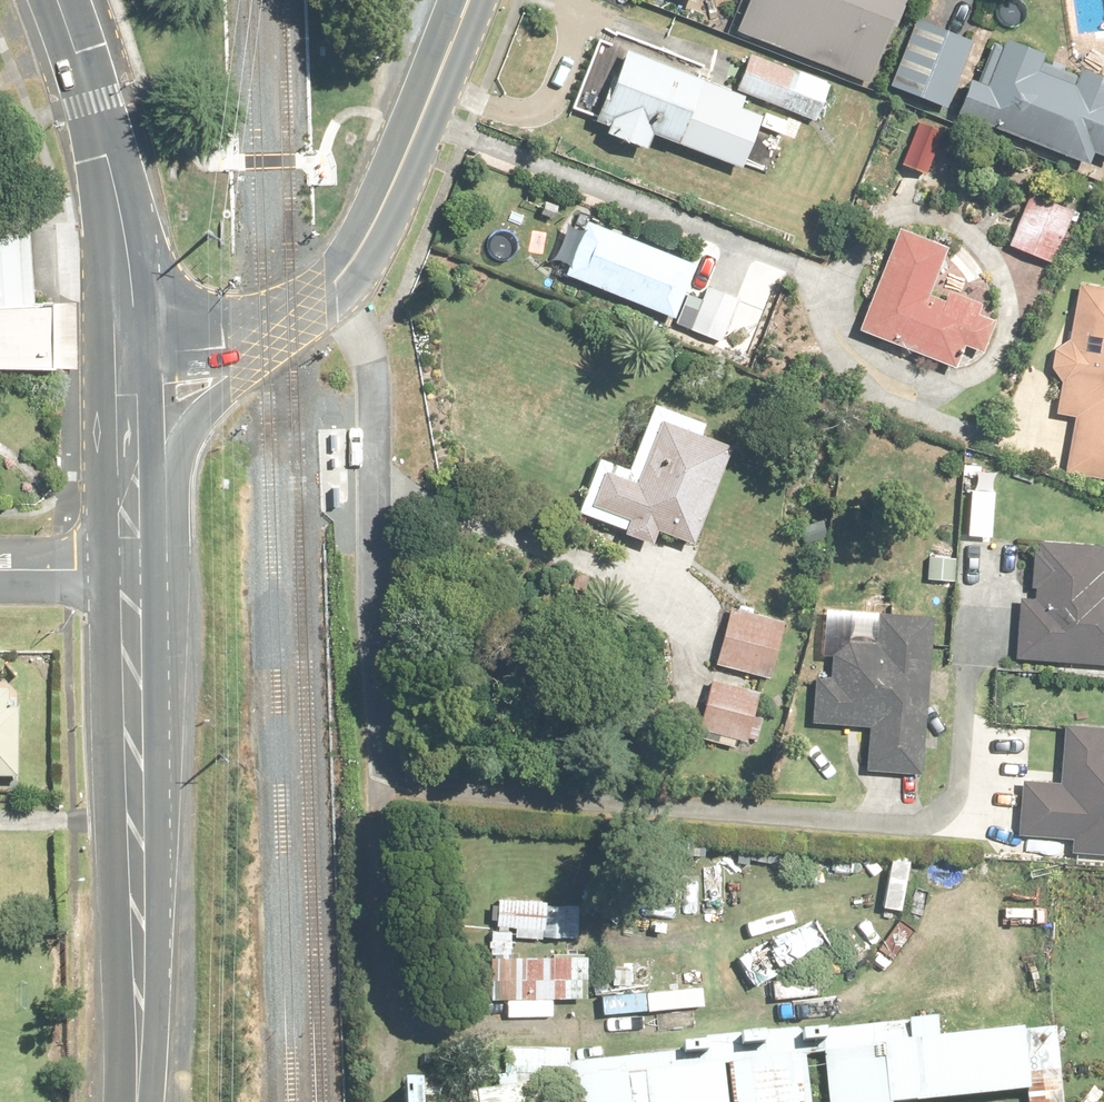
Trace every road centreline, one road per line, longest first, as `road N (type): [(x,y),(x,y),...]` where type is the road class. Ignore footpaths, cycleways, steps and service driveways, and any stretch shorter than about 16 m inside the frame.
road 1 (secondary): [(131,1101),(137,952),(131,578)]
road 2 (tertiary): [(465,0),(386,209),(333,294),(266,336)]
road 3 (secondary): [(126,350),(120,213),(53,0)]
road 4 (tertiary): [(266,336),(130,508)]
road 5 (secondary): [(130,508),(126,350)]
road 6 (tertiary): [(266,336),(126,350)]
road 7 (residential): [(131,578),(0,575)]

